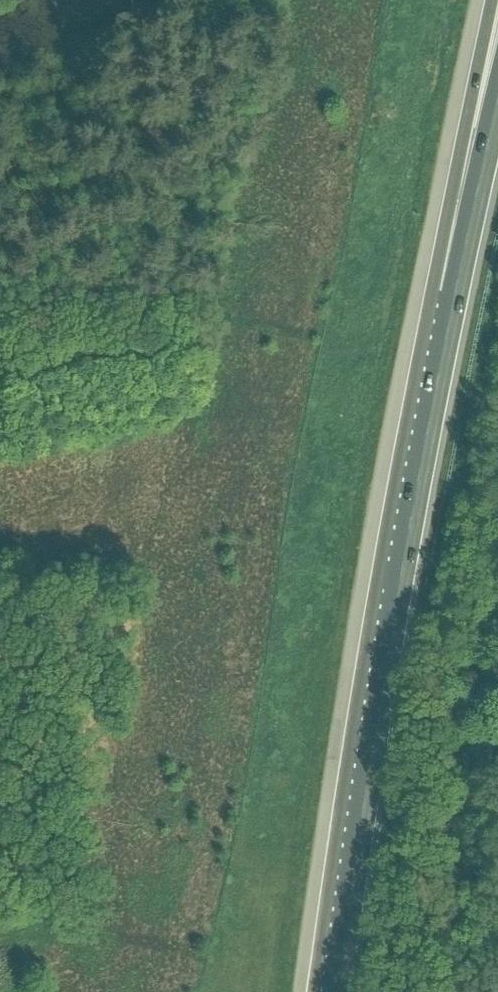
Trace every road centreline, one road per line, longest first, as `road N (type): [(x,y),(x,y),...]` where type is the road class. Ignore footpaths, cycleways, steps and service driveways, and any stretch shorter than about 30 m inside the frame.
road 1 (motorway): [(447,335),(393,623),(338,991)]
road 2 (motorway): [(492,0),(434,286),(447,335)]
road 3 (motorway): [(497,105),(447,335)]

